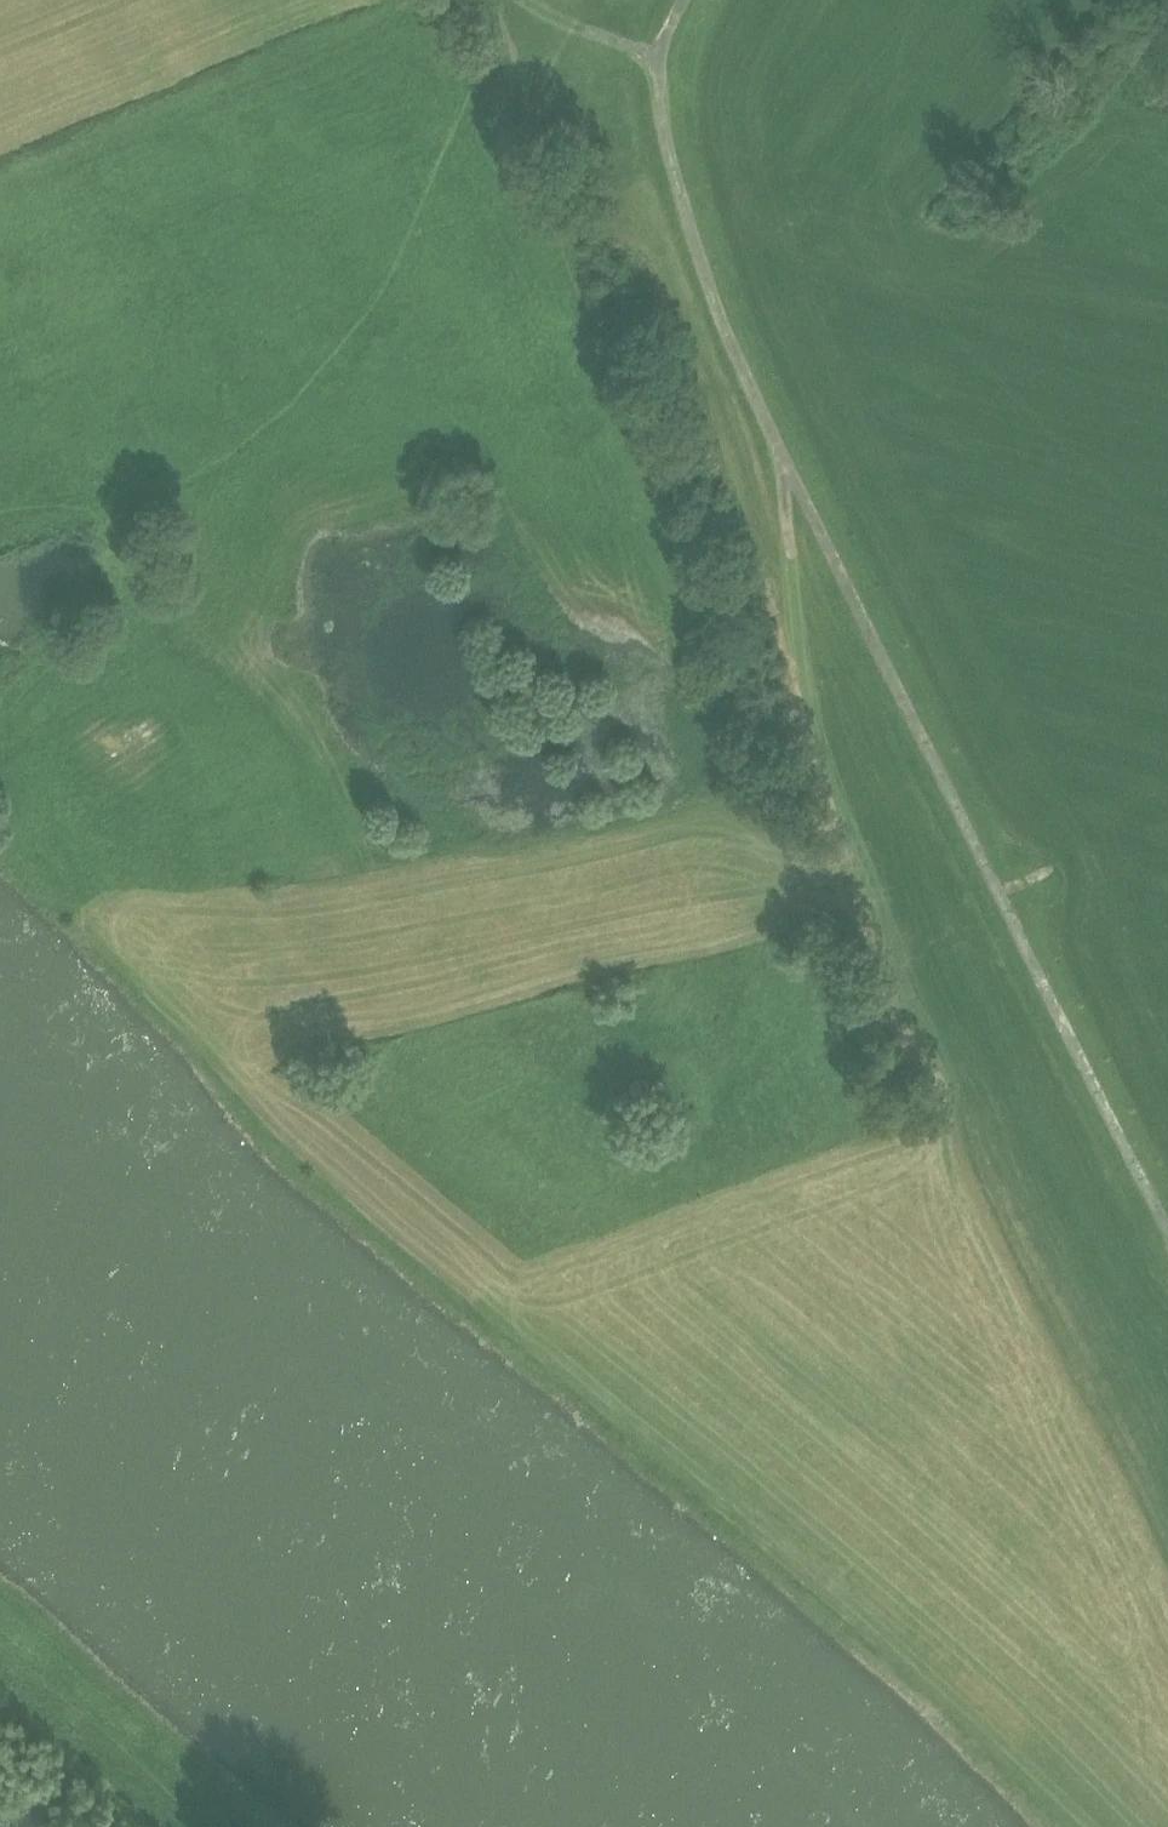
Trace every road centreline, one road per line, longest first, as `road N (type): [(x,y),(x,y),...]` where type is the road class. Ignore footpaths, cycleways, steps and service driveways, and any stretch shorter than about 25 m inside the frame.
road 1 (track): [(686,0),(659,50),(664,156),(719,325),(1167,1233)]
road 2 (track): [(523,0),(586,32),(659,50)]

